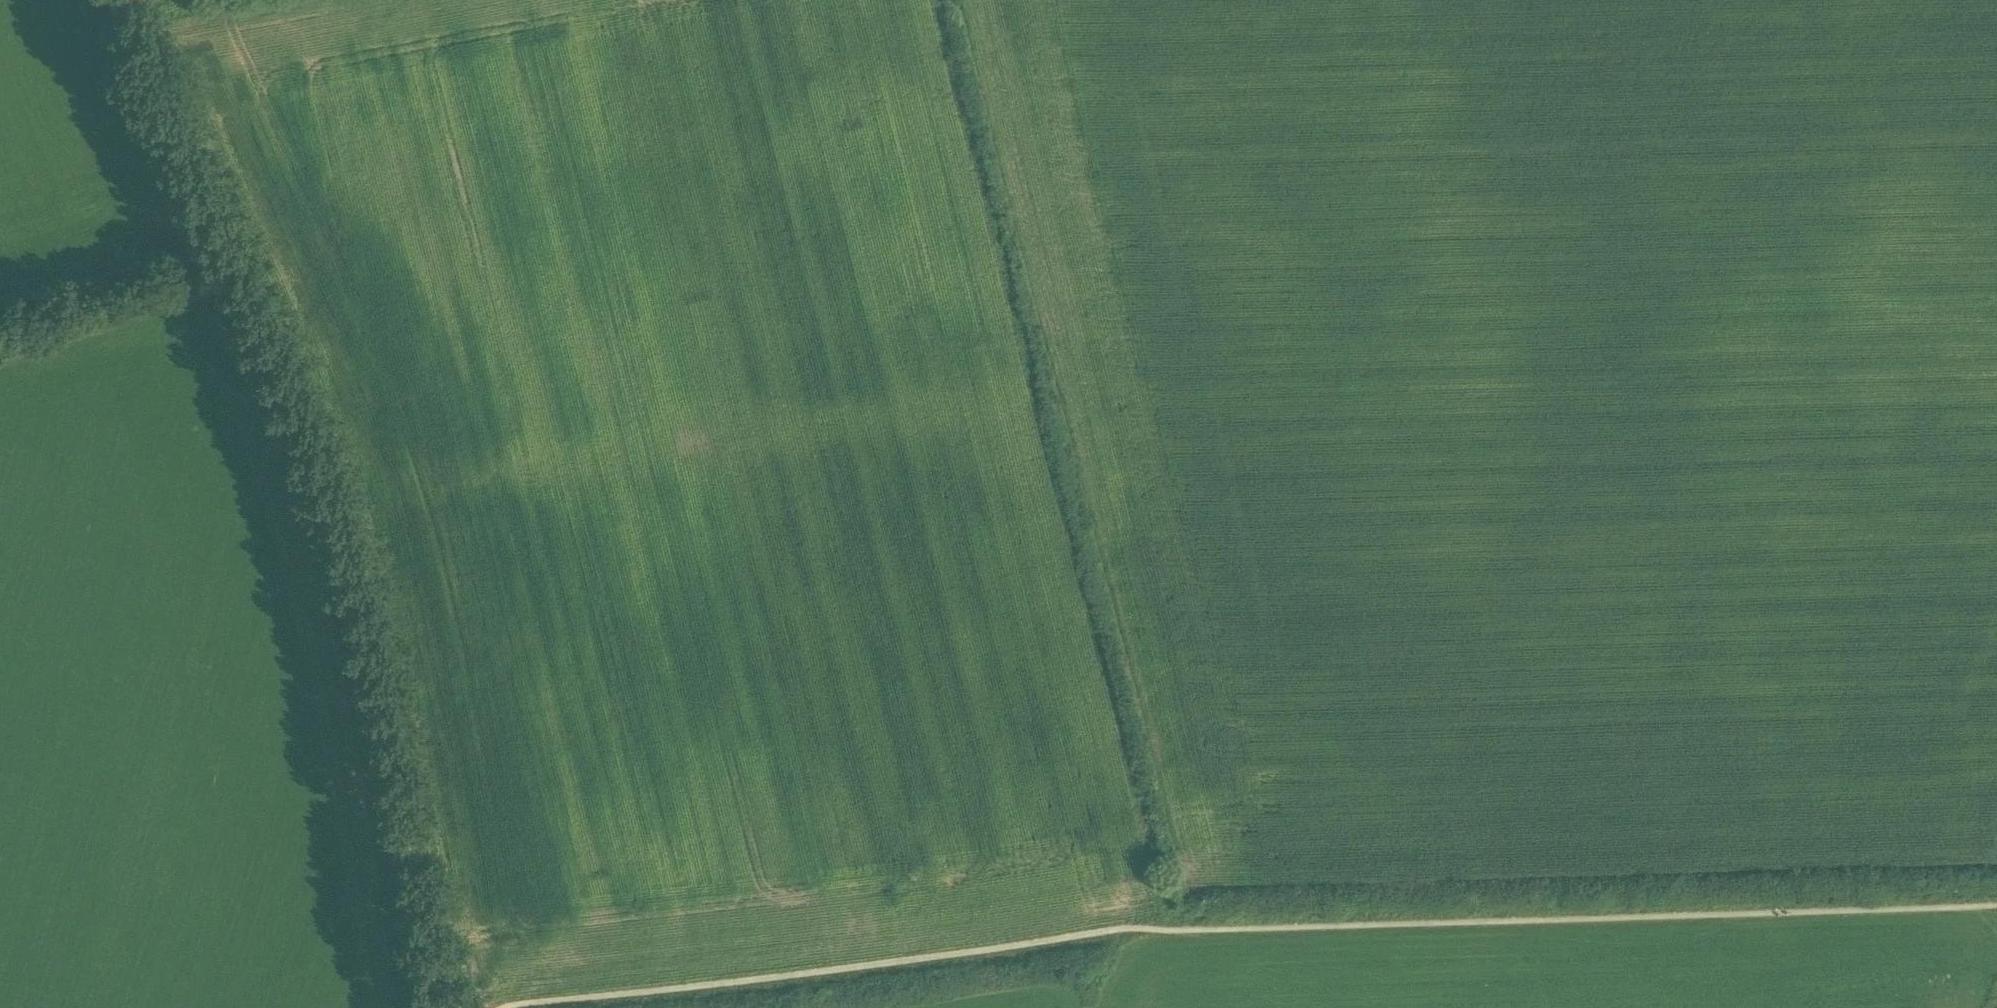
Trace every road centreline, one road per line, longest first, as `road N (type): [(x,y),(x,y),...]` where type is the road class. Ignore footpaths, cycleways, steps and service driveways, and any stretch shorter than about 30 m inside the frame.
road 1 (unclassified): [(427,1007),(364,653),(291,417),(223,245),(110,0)]

